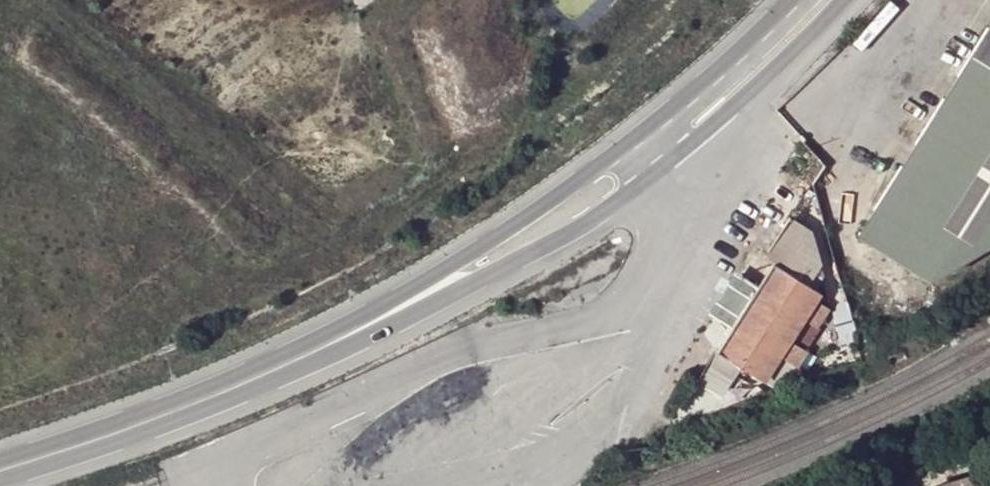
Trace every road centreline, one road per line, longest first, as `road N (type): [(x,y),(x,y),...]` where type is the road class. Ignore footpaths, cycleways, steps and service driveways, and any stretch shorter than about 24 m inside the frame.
road 1 (secondary): [(831,0),(741,109),(615,202),(343,343),(199,403),(0,466)]

